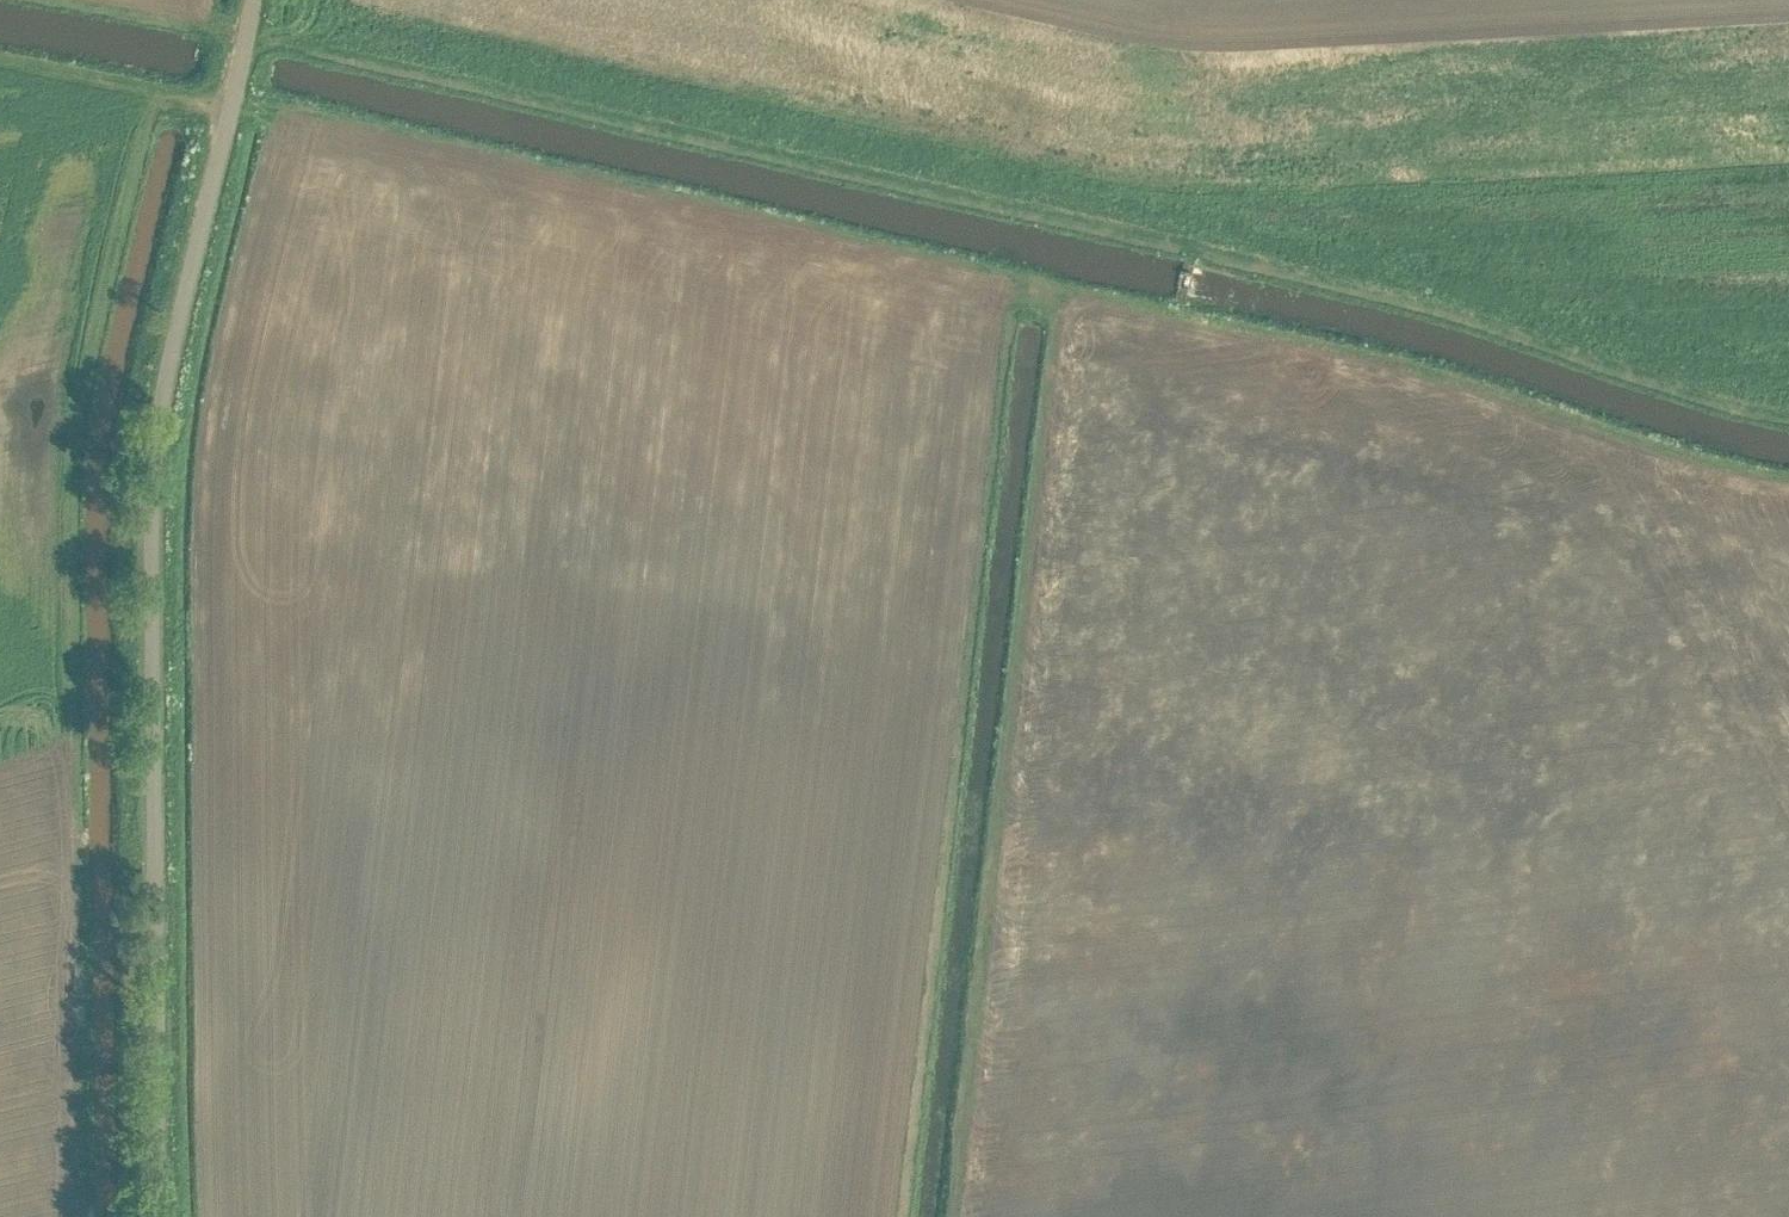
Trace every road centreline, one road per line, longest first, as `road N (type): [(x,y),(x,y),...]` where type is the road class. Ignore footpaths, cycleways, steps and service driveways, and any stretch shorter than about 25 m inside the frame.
road 1 (unclassified): [(156,1216),(156,471),(176,340),(251,0)]

